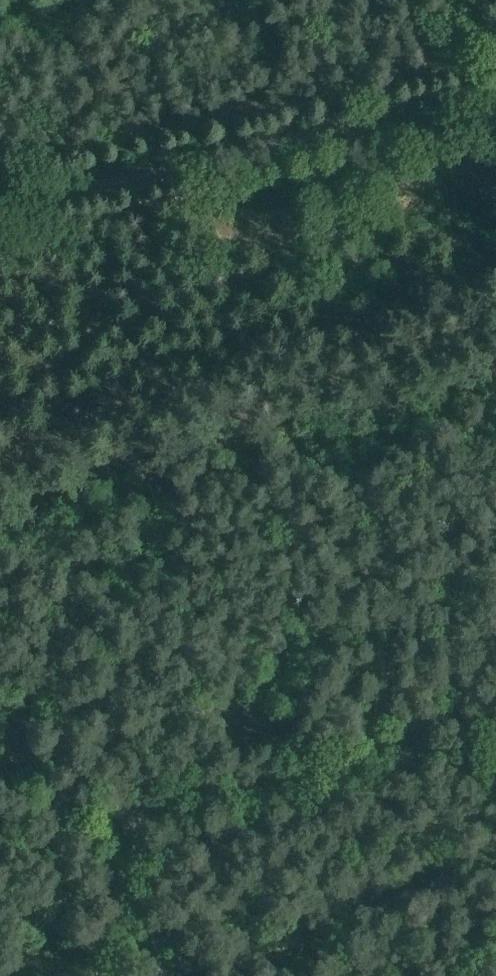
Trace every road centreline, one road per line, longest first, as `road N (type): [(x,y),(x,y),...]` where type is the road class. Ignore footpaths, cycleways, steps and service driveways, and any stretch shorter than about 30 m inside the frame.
road 1 (track): [(0,820),(186,801),(471,723),(495,725)]
road 2 (track): [(0,188),(485,96)]
road 3 (track): [(118,806),(161,975)]

